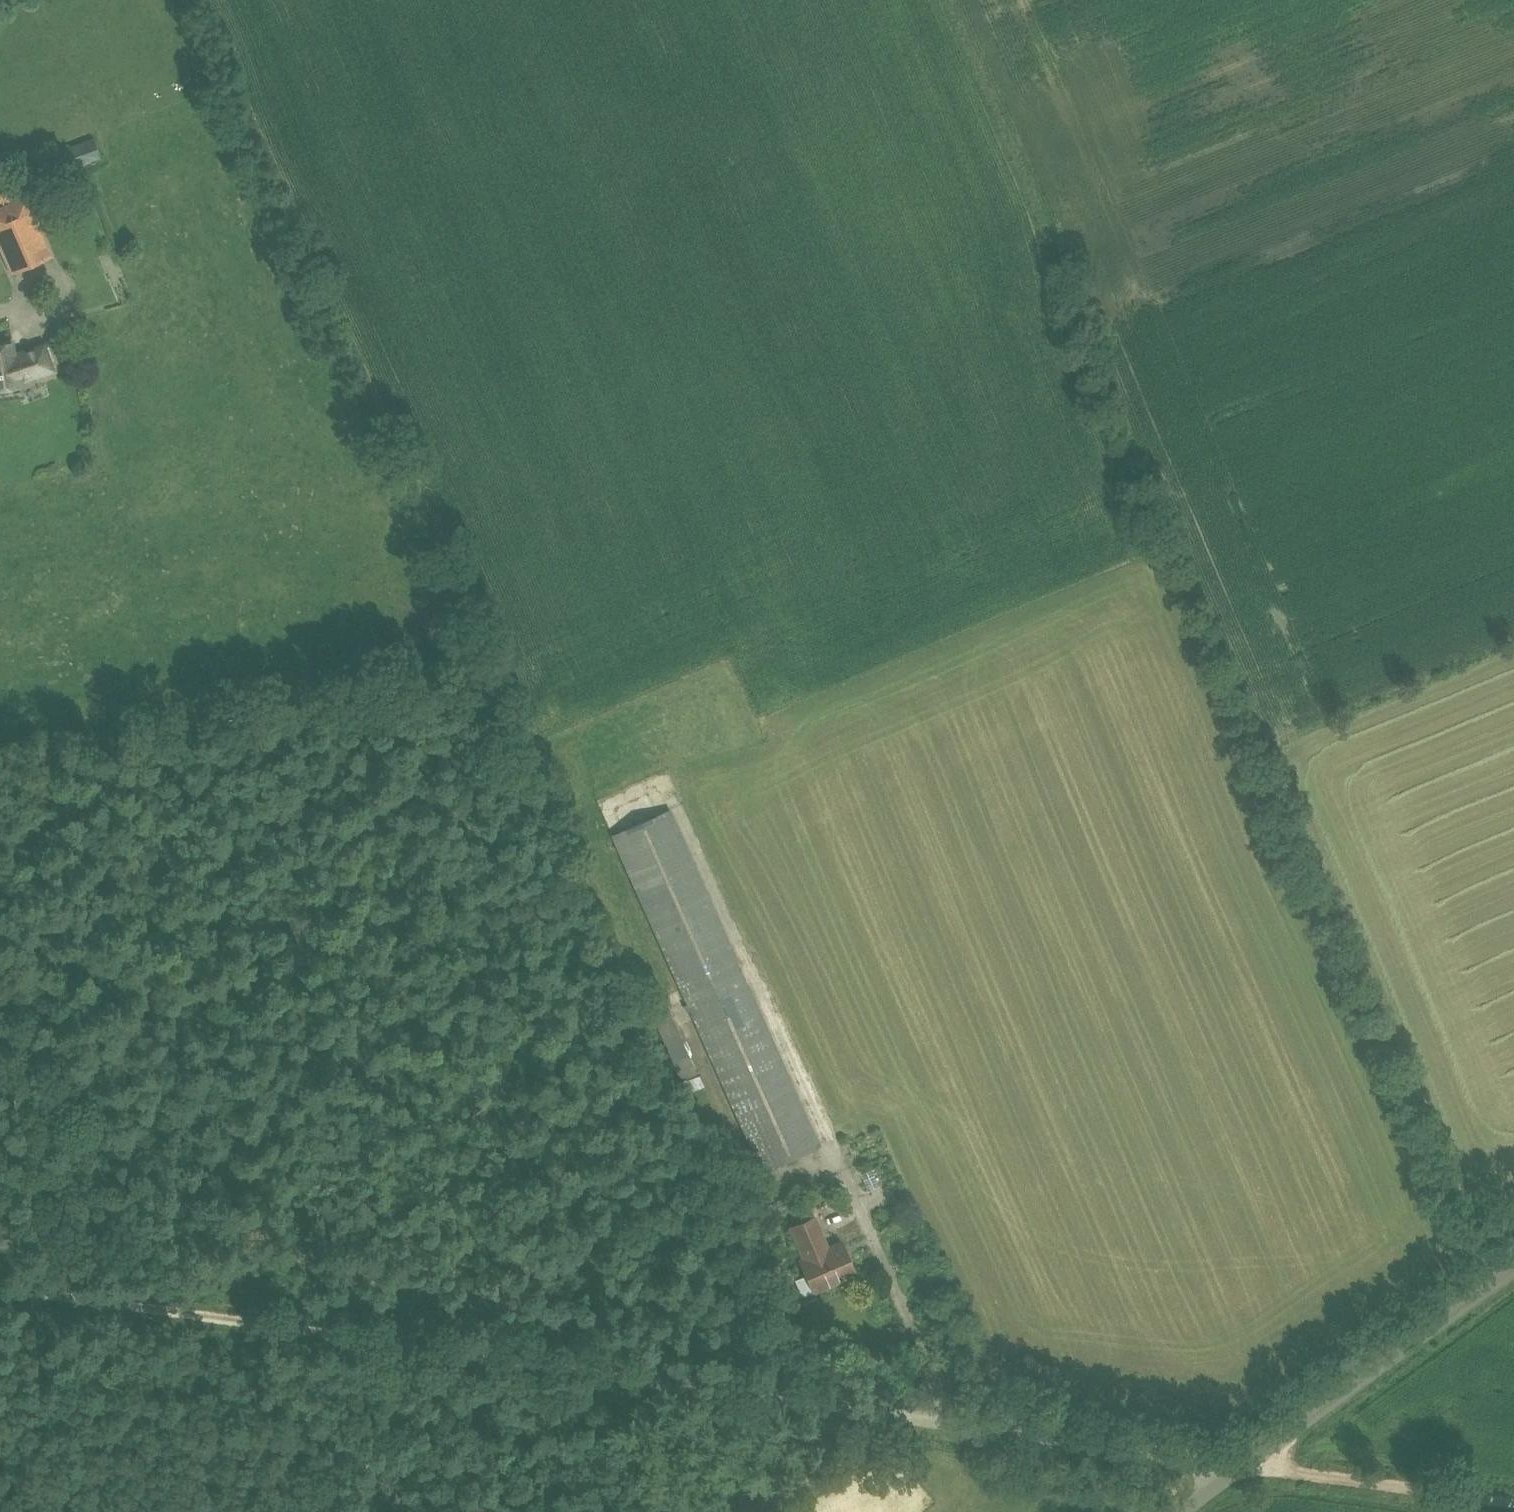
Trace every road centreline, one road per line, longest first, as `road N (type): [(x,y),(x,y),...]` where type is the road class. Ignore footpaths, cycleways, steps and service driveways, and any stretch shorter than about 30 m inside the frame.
road 1 (track): [(0,1283),(938,1419)]
road 2 (unclassified): [(1243,1465),(1513,1267)]
road 3 (unclassified): [(938,1419),(1243,1465)]
road 4 (track): [(1243,1465),(1513,1504)]

